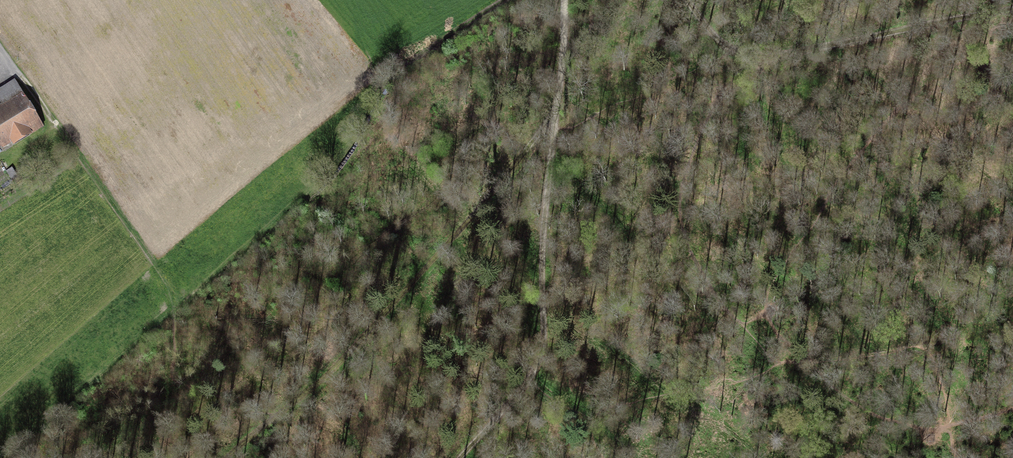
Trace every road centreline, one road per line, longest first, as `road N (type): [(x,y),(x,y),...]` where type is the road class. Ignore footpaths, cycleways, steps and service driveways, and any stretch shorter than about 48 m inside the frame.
road 1 (track): [(462,457),(538,358),(564,0)]
road 2 (track): [(556,116),(339,364),(226,457)]
road 3 (track): [(174,320),(345,172),(391,75),(507,0)]
road 4 (track): [(734,54),(789,54),(1012,10)]

